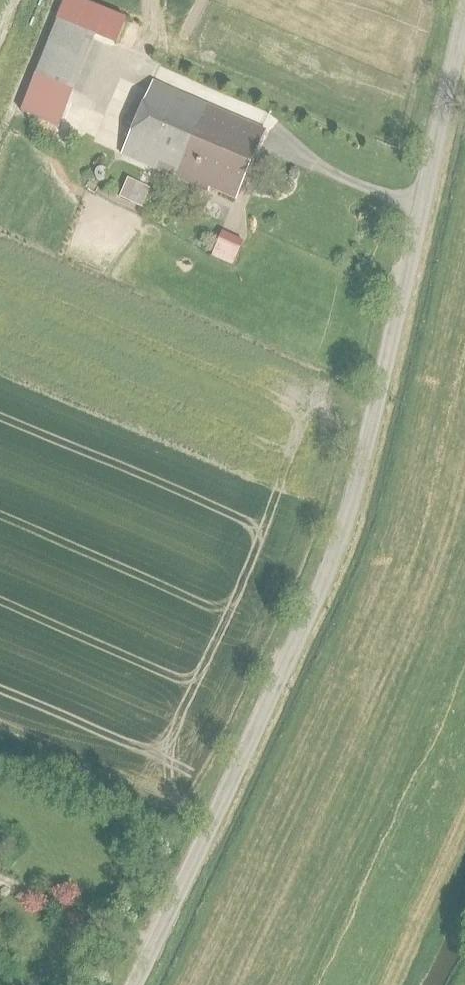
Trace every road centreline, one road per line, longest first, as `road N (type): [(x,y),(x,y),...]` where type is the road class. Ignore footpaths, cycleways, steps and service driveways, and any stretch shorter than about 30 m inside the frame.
road 1 (tertiary): [(464,23),(346,524),(136,984)]

